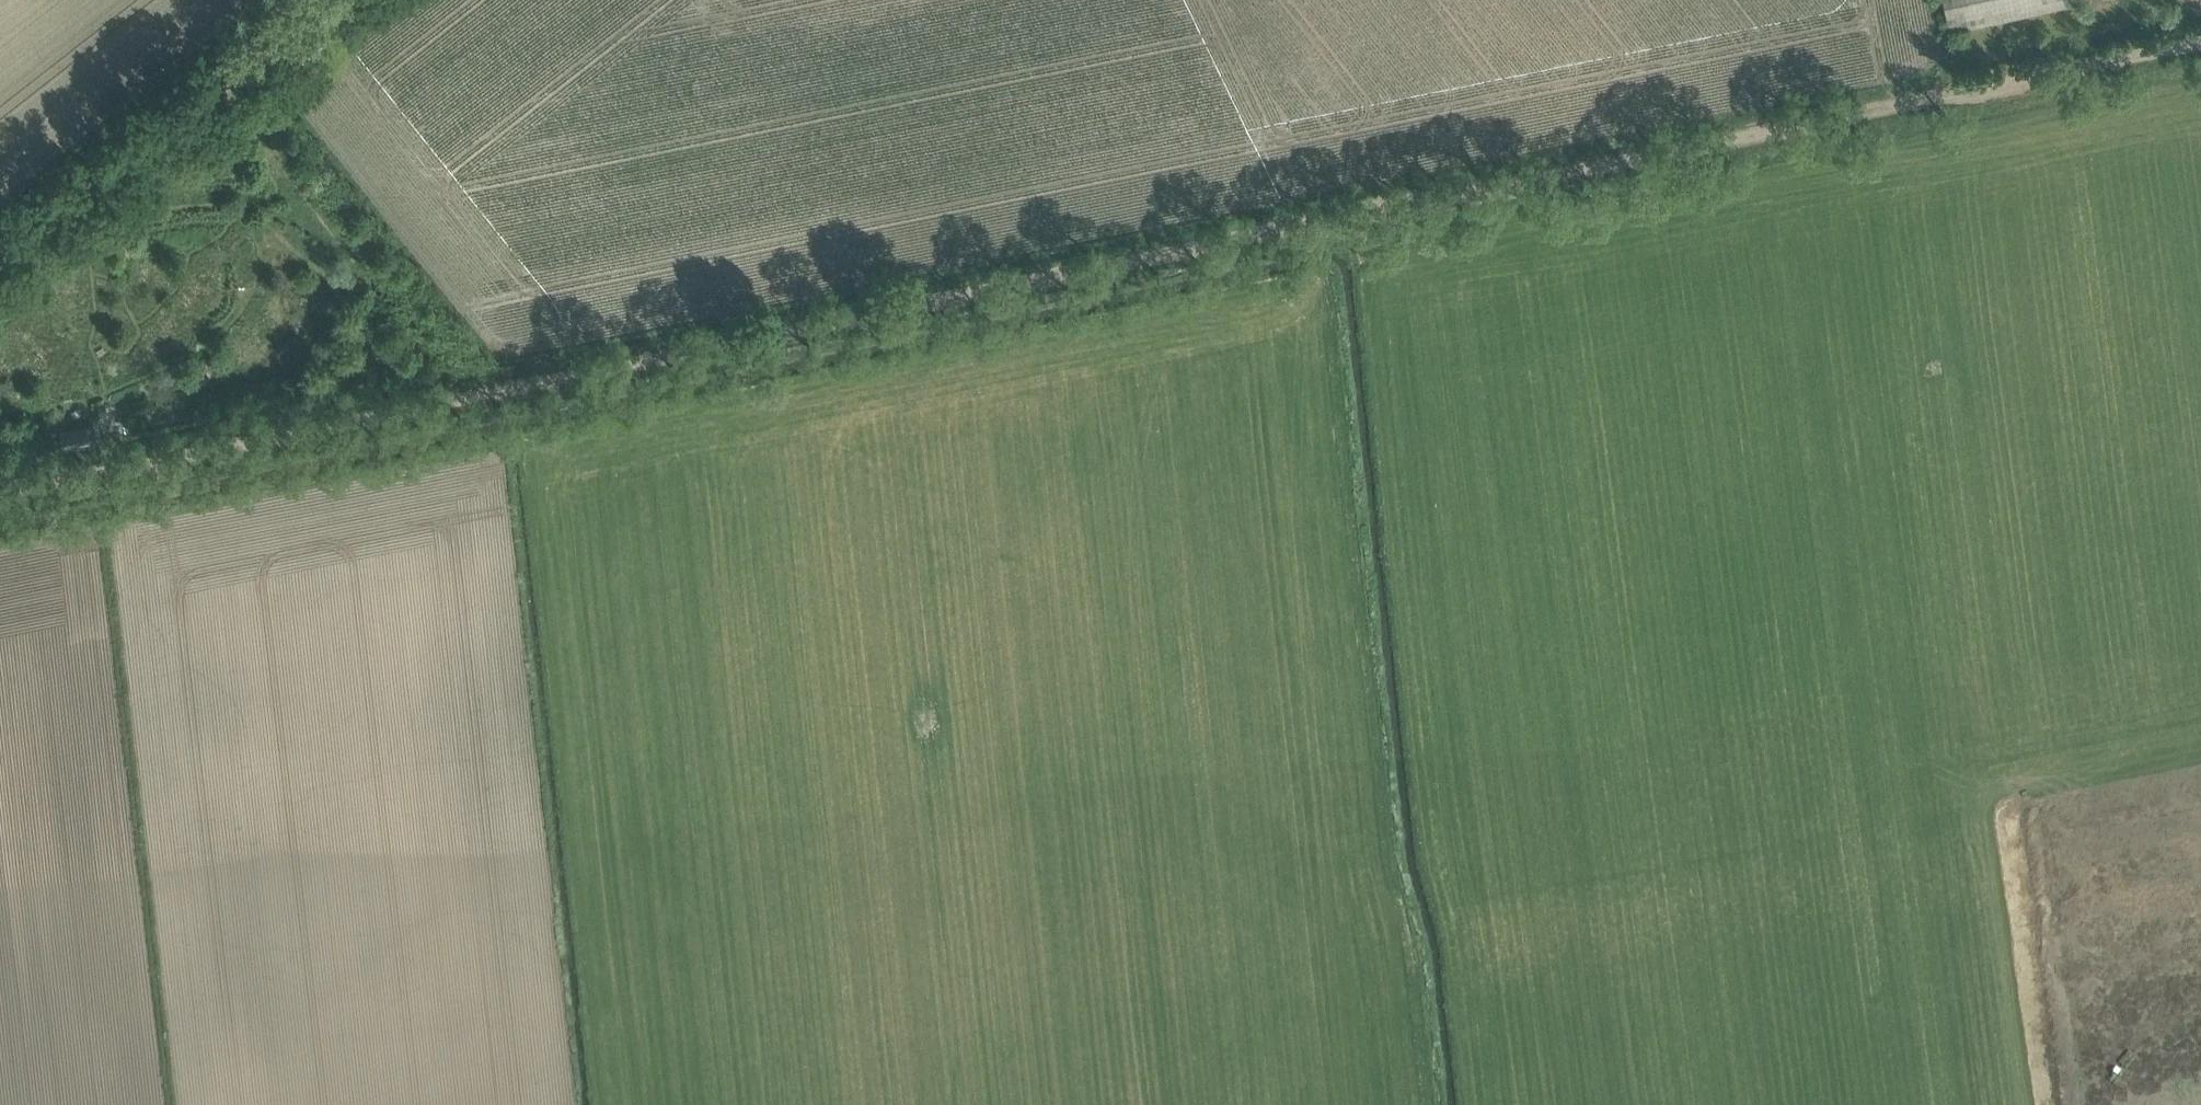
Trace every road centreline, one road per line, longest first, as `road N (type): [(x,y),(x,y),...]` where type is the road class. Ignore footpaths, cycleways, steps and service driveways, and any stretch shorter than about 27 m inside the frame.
road 1 (track): [(0,497),(2200,43)]
road 2 (track): [(0,260),(335,0)]

